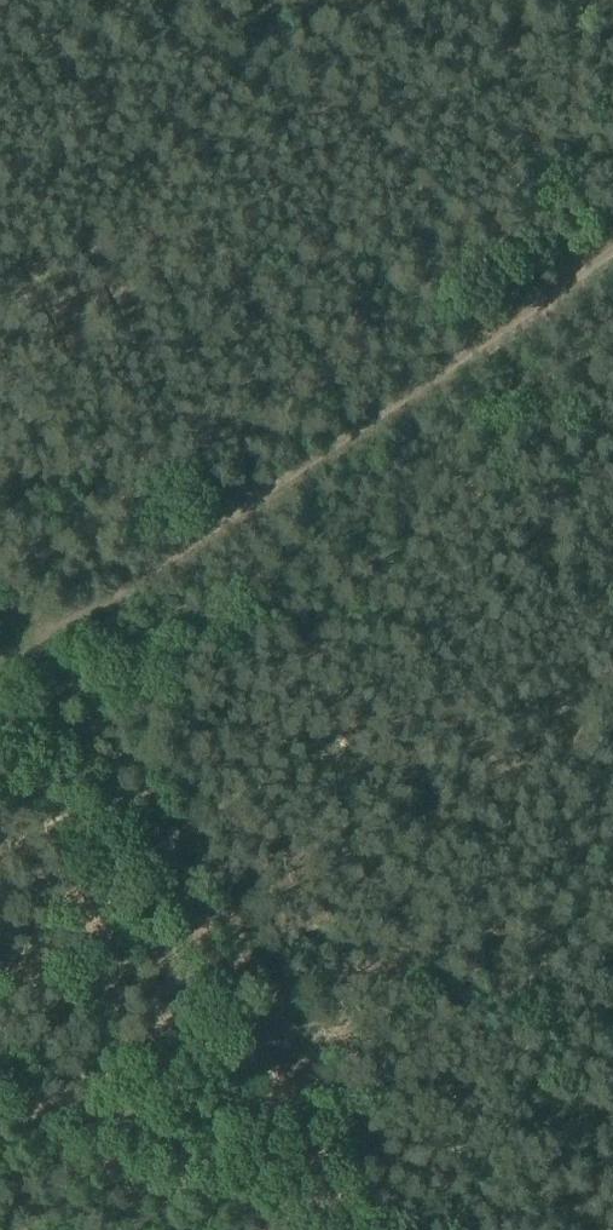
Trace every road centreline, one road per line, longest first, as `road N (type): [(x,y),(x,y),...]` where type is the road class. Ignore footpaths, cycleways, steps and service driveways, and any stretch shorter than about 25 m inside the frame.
road 1 (track): [(28,652),(197,936),(339,1198),(349,1229)]

